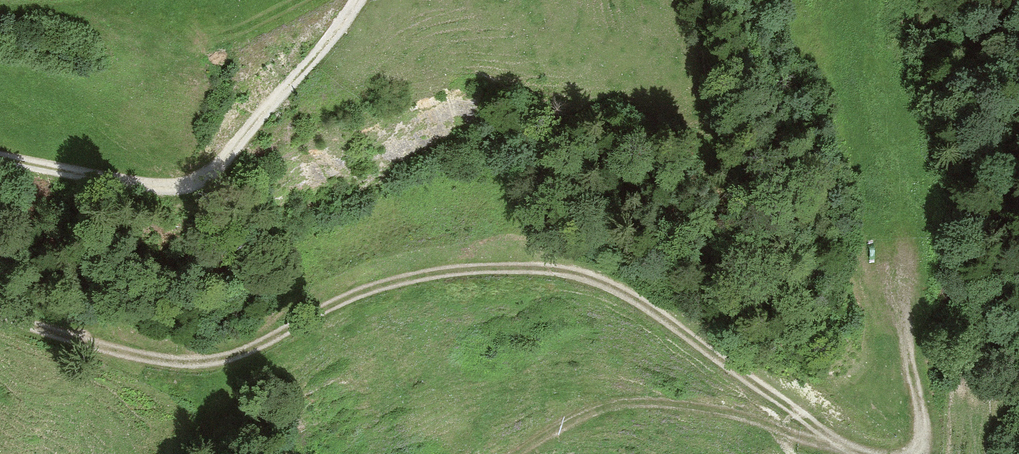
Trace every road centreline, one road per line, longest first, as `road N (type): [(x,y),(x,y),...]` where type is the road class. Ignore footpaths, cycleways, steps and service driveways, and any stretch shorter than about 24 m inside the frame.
road 1 (track): [(861,453),(634,302),(549,271),(433,275),(370,288),(247,352),(200,367),(118,357),(0,318)]
road 2 (track): [(358,0),(219,167),(192,183),(118,182),(0,157)]
road 3 (track): [(517,453),(616,403),(712,410),(842,448)]
road 4 (track): [(896,249),(915,429),(901,453)]

